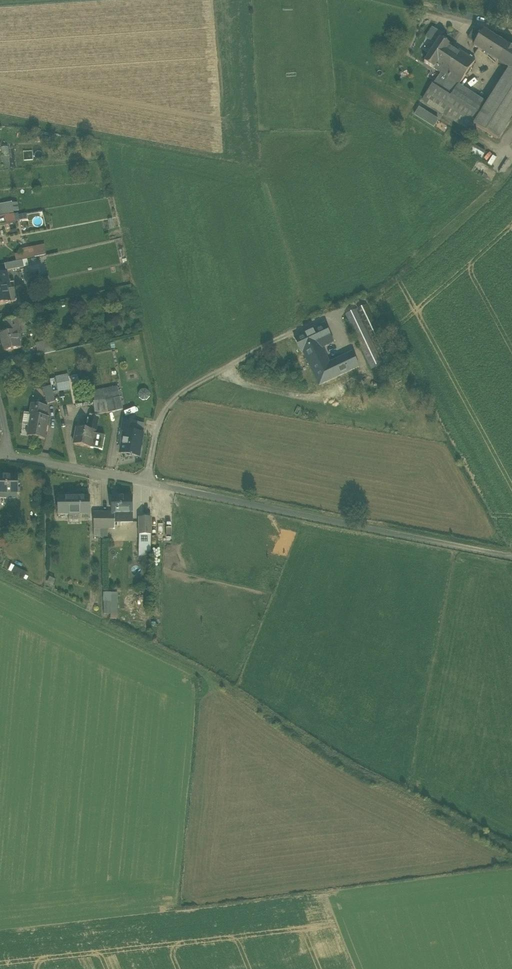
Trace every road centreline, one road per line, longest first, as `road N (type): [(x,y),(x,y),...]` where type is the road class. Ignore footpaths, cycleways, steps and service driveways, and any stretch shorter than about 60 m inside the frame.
road 1 (track): [(0,572),(212,678),(357,772),(511,852)]
road 2 (unclassified): [(511,557),(146,482)]
road 3 (residential): [(146,482),(13,456)]

